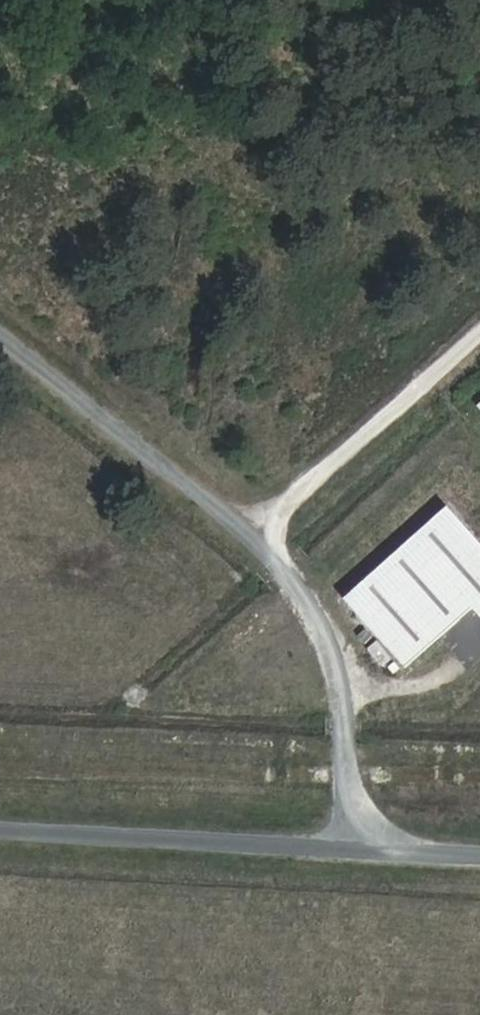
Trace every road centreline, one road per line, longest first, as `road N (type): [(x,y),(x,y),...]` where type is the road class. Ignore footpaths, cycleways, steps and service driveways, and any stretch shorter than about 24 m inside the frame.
road 1 (track): [(374,844),(355,785),(332,641),(264,529),(479,336)]
road 2 (track): [(479,772),(0,761)]
road 3 (track): [(264,529),(0,321)]

